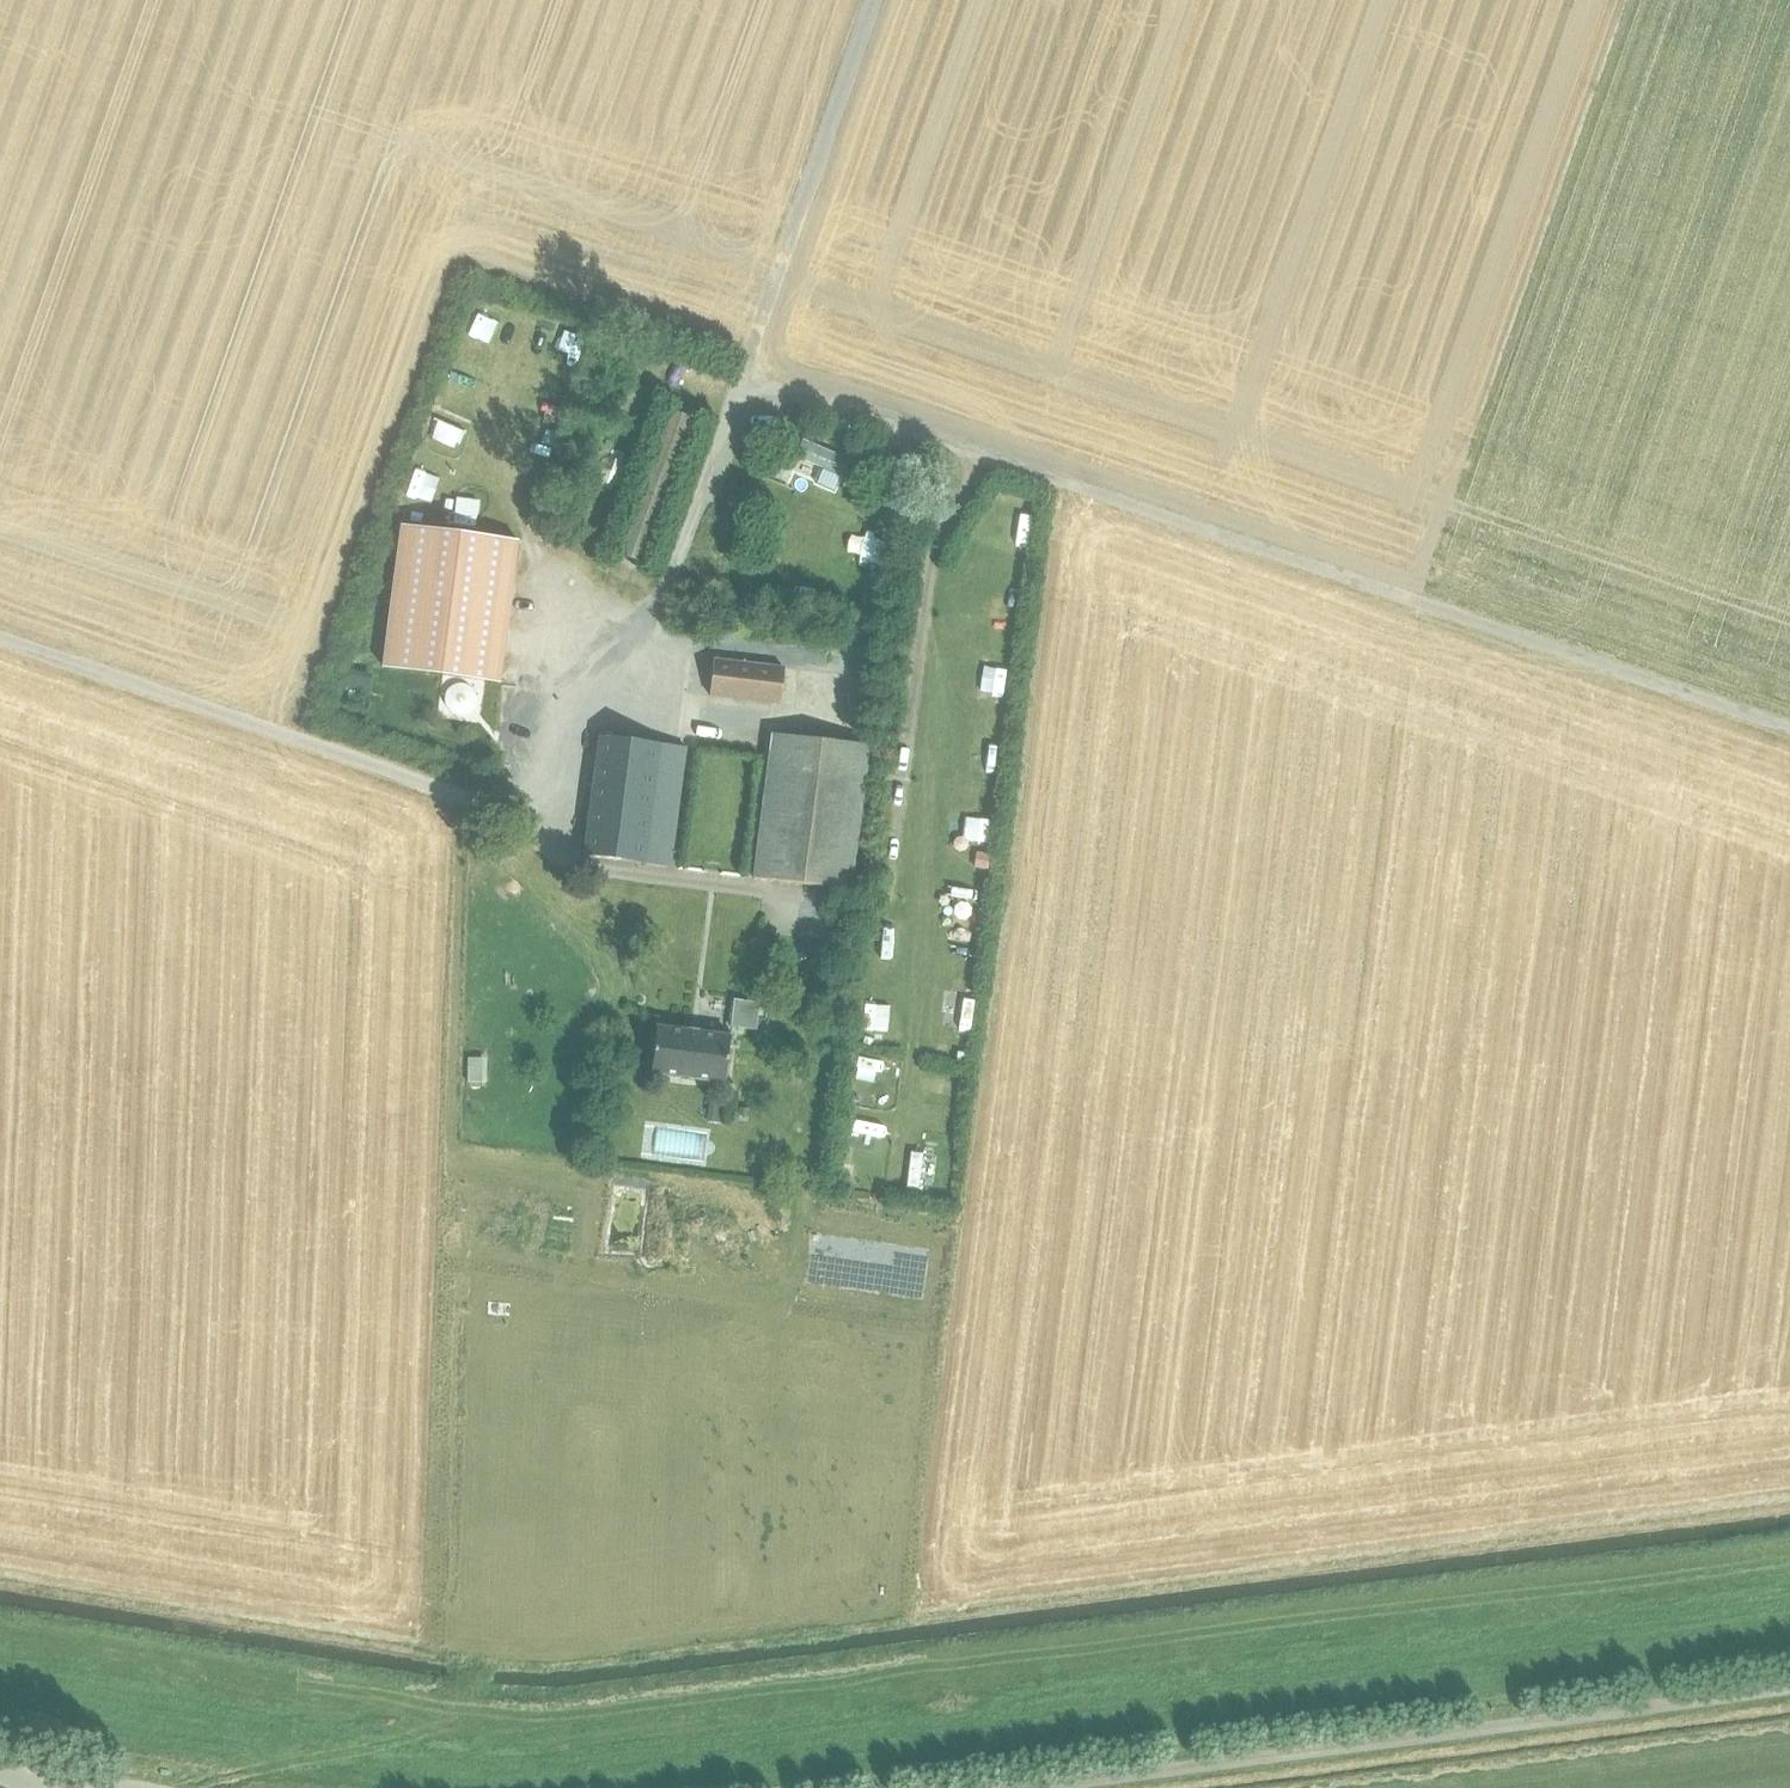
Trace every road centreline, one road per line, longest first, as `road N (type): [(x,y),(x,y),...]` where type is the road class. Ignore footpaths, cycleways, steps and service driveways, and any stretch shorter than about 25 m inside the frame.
road 1 (unclassified): [(1789,736),(1042,488)]
road 2 (unclassified): [(482,805),(0,638)]

